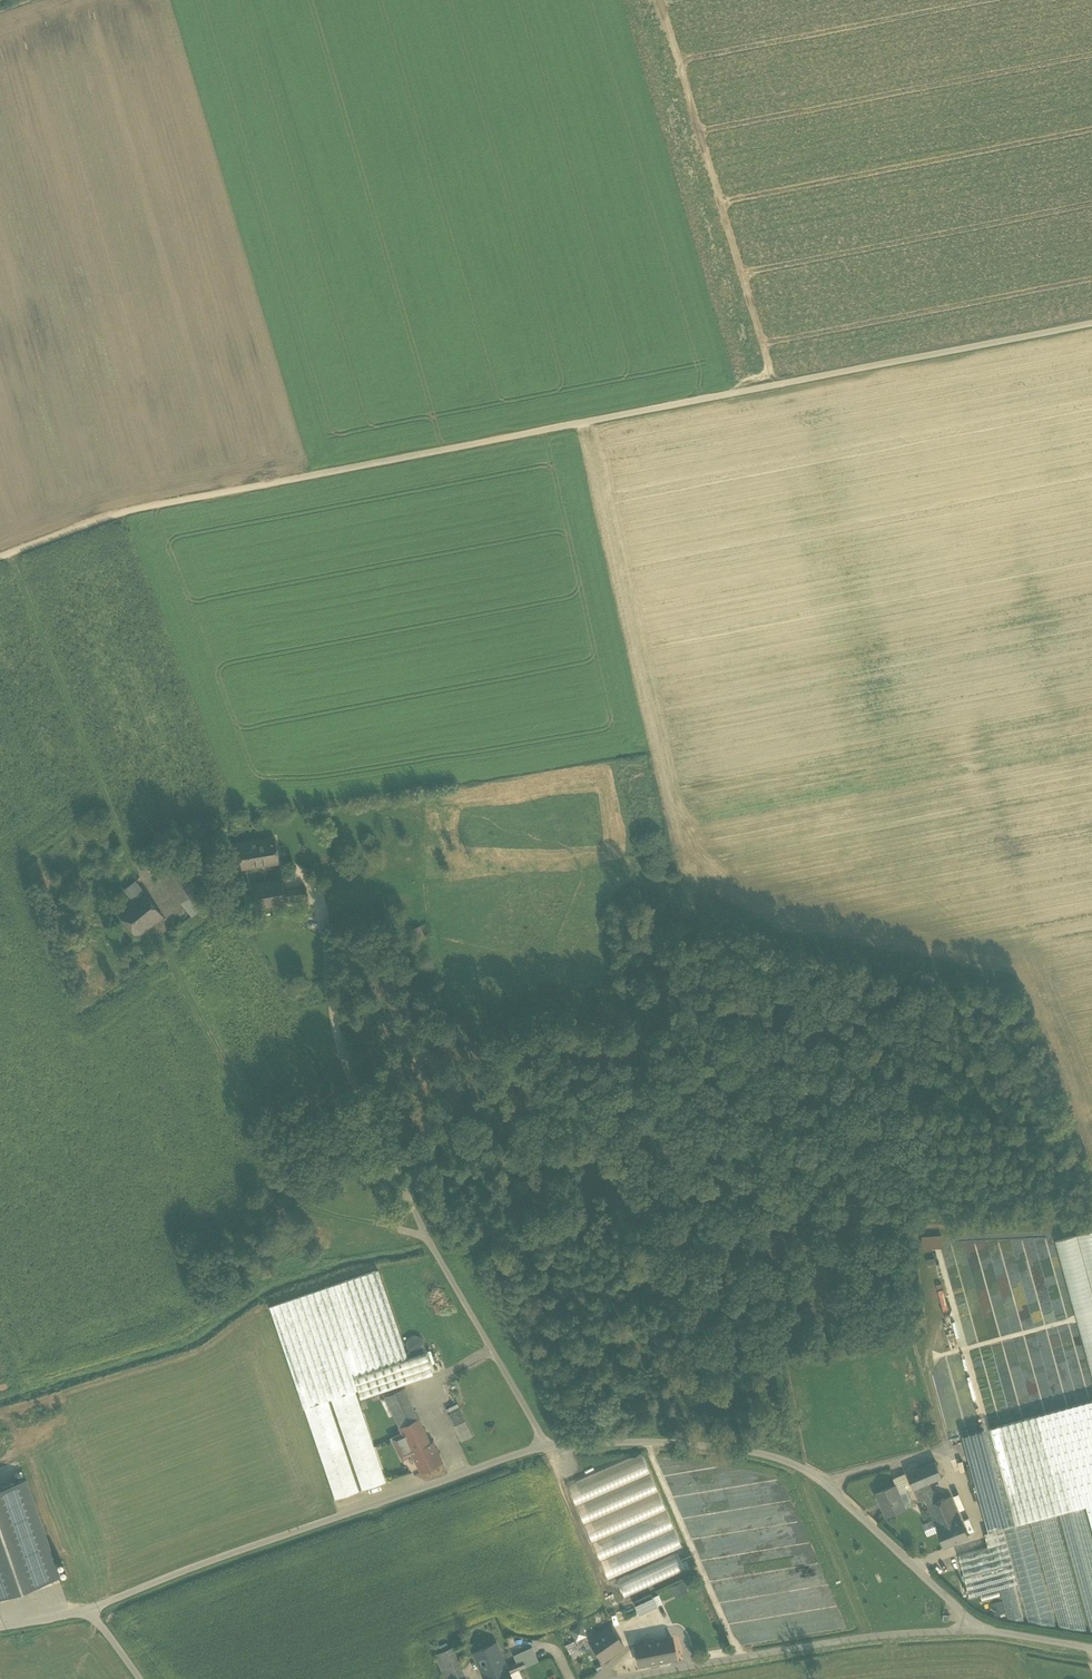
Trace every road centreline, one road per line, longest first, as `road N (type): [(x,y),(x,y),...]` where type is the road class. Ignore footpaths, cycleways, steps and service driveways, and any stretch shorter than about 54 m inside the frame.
road 1 (track): [(0,557),(117,514),(1091,323)]
road 2 (unclassified): [(90,1609),(510,1456),(601,1442),(686,1444),(810,1467),(991,1630)]
road 3 (track): [(547,1448),(422,1230),(305,1203),(284,1179),(156,940),(173,921)]
road 4 (track): [(422,1230),(348,1085),(324,905),(309,874),(292,870)]
road 5 (unclassified): [(615,1678),(860,1636),(991,1630)]
road 6 (track): [(139,862),(7,554)]

